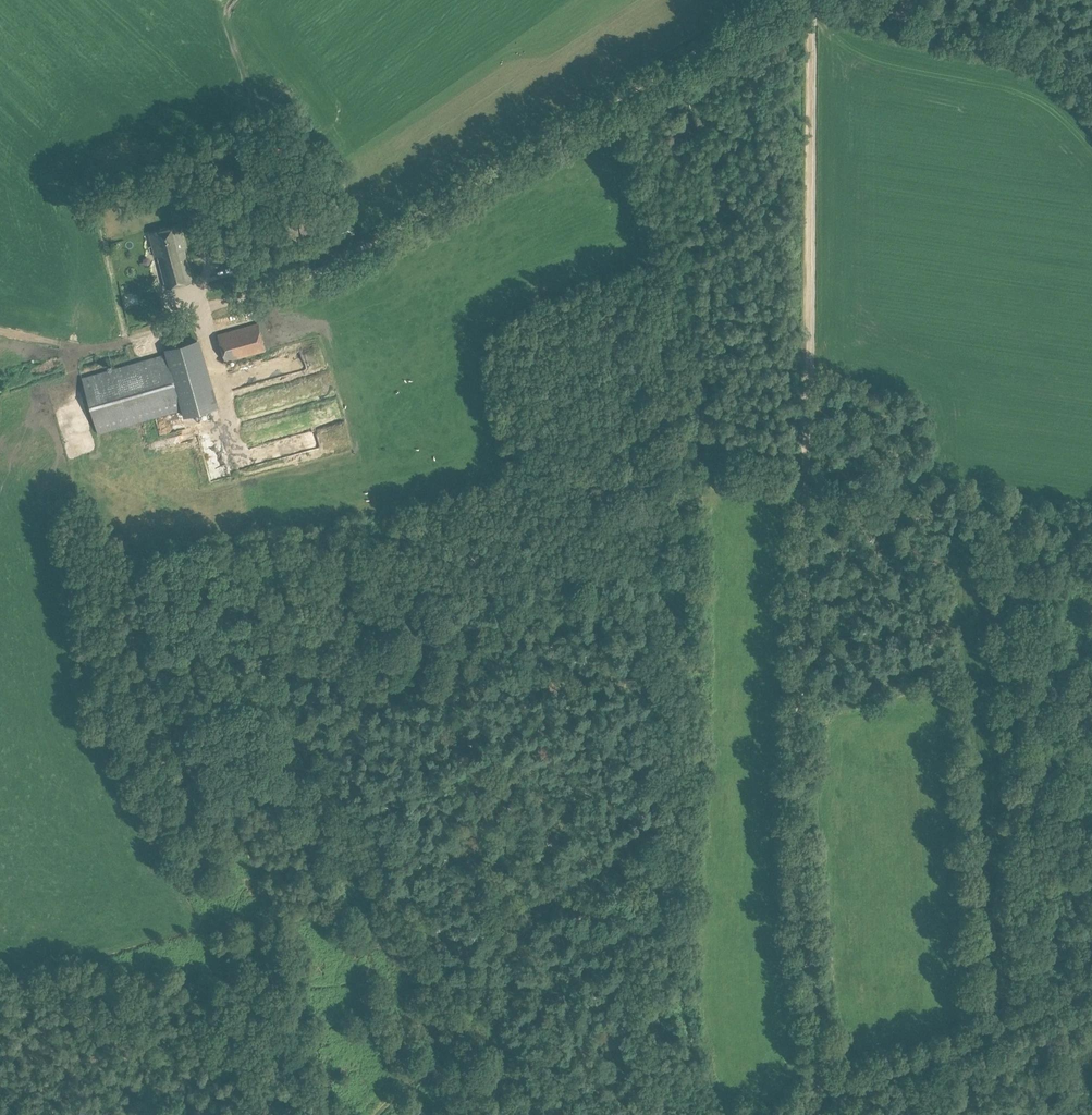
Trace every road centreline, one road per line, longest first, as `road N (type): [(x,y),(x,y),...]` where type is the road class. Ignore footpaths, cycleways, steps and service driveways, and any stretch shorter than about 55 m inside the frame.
road 1 (track): [(823,1094),(796,855),(810,0)]
road 2 (track): [(786,0),(325,273),(130,343)]
road 3 (tertiary): [(797,1114),(823,1094),(945,1051),(1091,978)]

